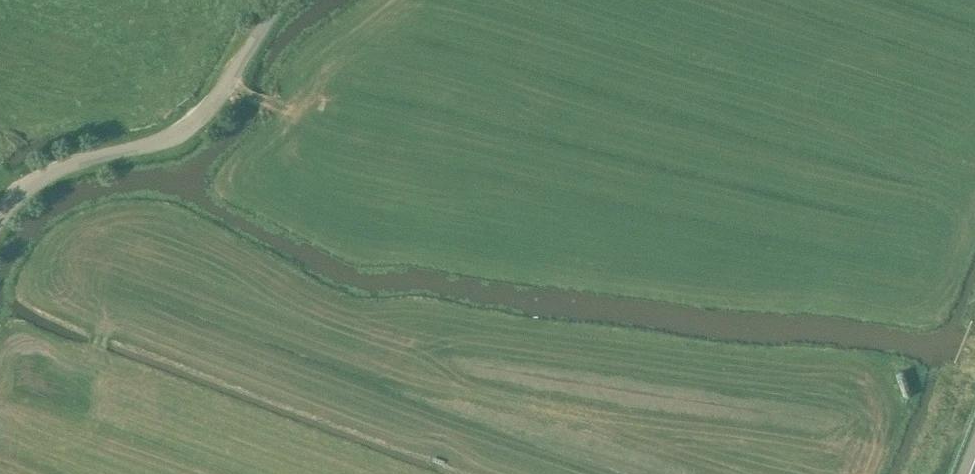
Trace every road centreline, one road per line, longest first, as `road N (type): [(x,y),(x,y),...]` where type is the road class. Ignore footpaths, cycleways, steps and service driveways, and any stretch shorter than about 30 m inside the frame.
road 1 (unclassified): [(0,217),(45,173),(182,131),(223,90),(279,0)]

